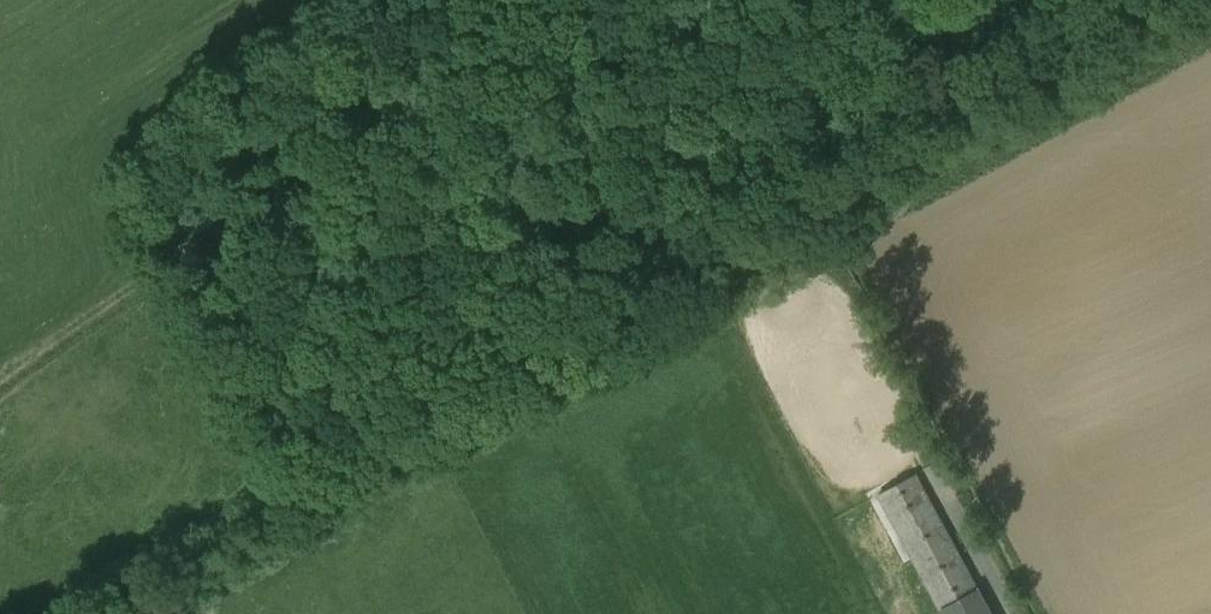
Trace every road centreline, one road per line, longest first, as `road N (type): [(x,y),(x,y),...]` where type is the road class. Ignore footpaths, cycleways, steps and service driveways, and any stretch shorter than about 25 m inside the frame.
road 1 (track): [(560,0),(0,381)]

